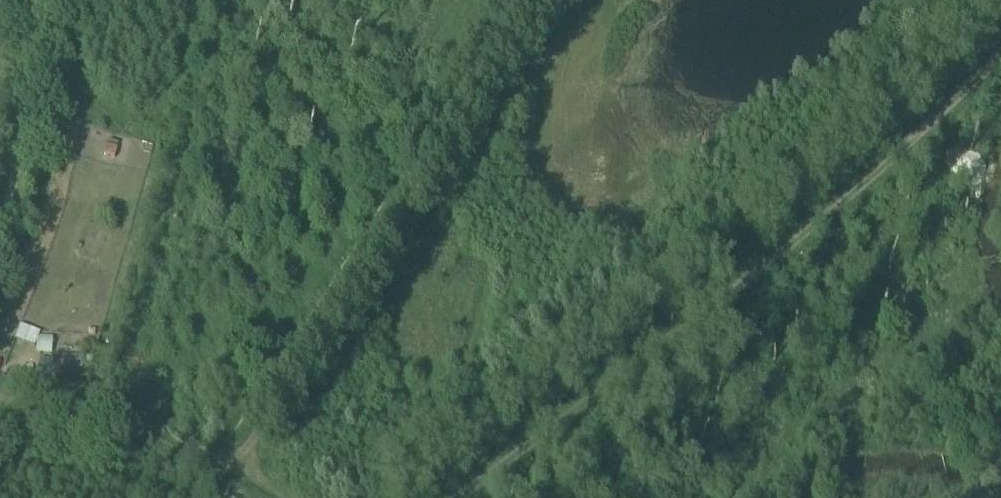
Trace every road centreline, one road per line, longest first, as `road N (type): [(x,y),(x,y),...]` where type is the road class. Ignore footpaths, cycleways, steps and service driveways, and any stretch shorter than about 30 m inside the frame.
road 1 (track): [(452,497),(659,346),(911,138),(1000,46)]
road 2 (track): [(223,456),(250,443),(533,0)]
road 3 (track): [(223,456),(152,426),(0,397)]
road 4 (track): [(41,0),(0,186)]

